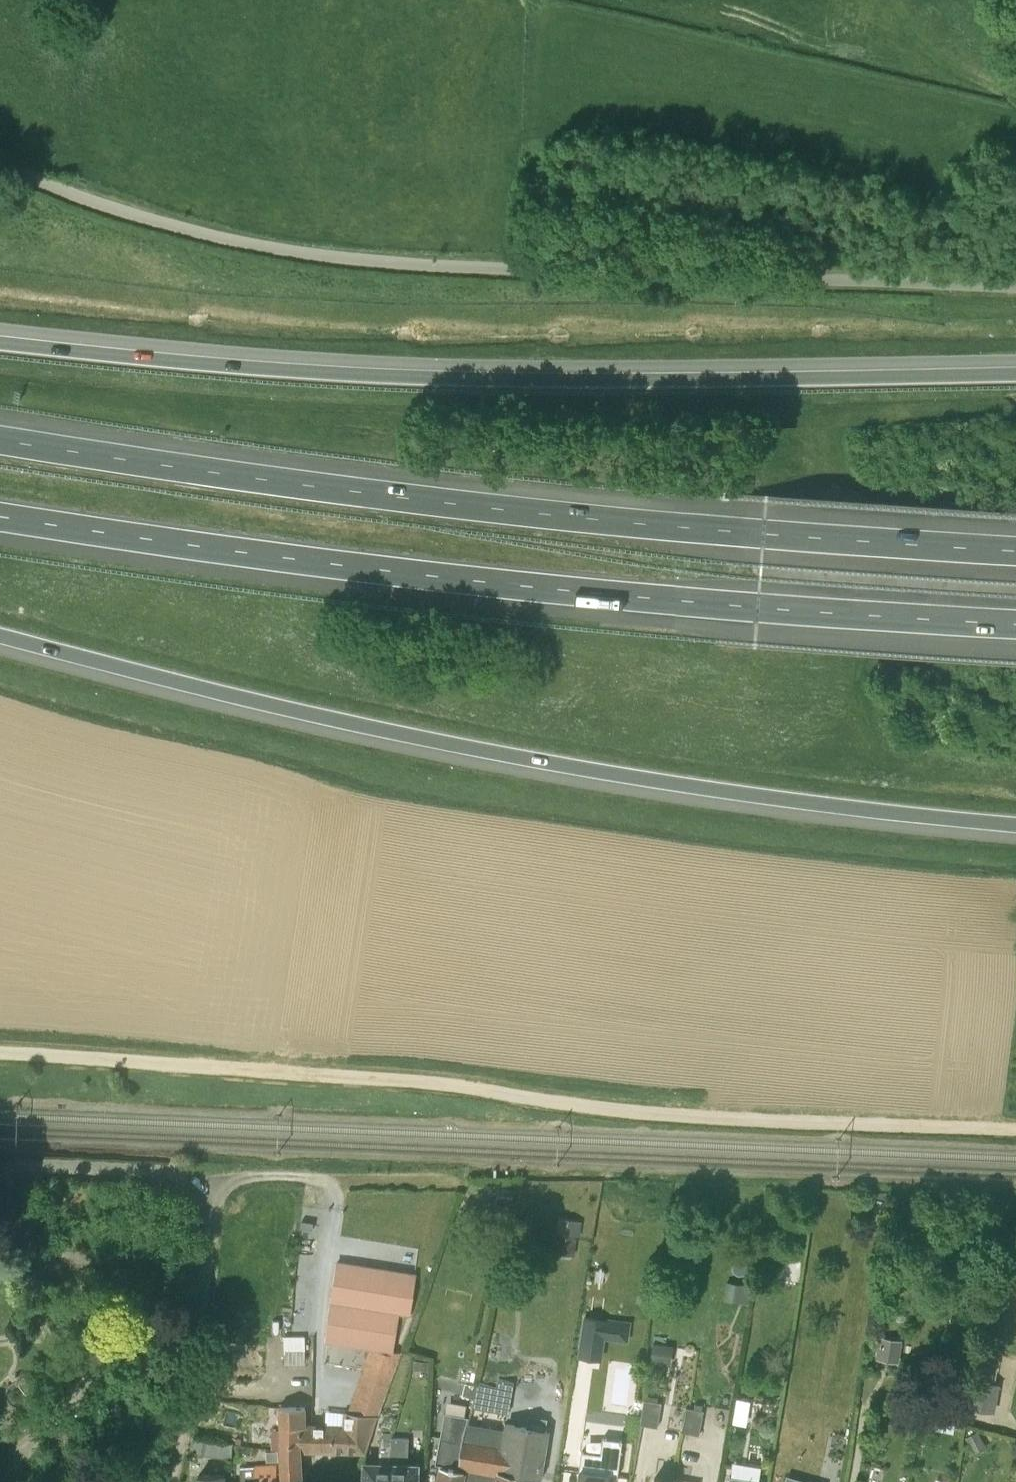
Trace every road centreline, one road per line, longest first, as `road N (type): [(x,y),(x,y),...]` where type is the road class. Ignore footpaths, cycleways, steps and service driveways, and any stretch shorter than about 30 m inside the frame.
road 1 (motorway): [(0,633),(222,692),(544,761),(1015,823)]
road 2 (unclassified): [(1015,285),(497,269),(320,253),(144,216),(0,166)]
road 3 (motorway): [(1015,543),(767,529),(0,435)]
road 4 (motorway): [(0,520),(469,584),(1015,624)]
road 5 (track): [(0,1054),(408,1081),(657,1116),(1015,1131)]
road 6 (motorway): [(1015,371),(531,375),(0,342)]

